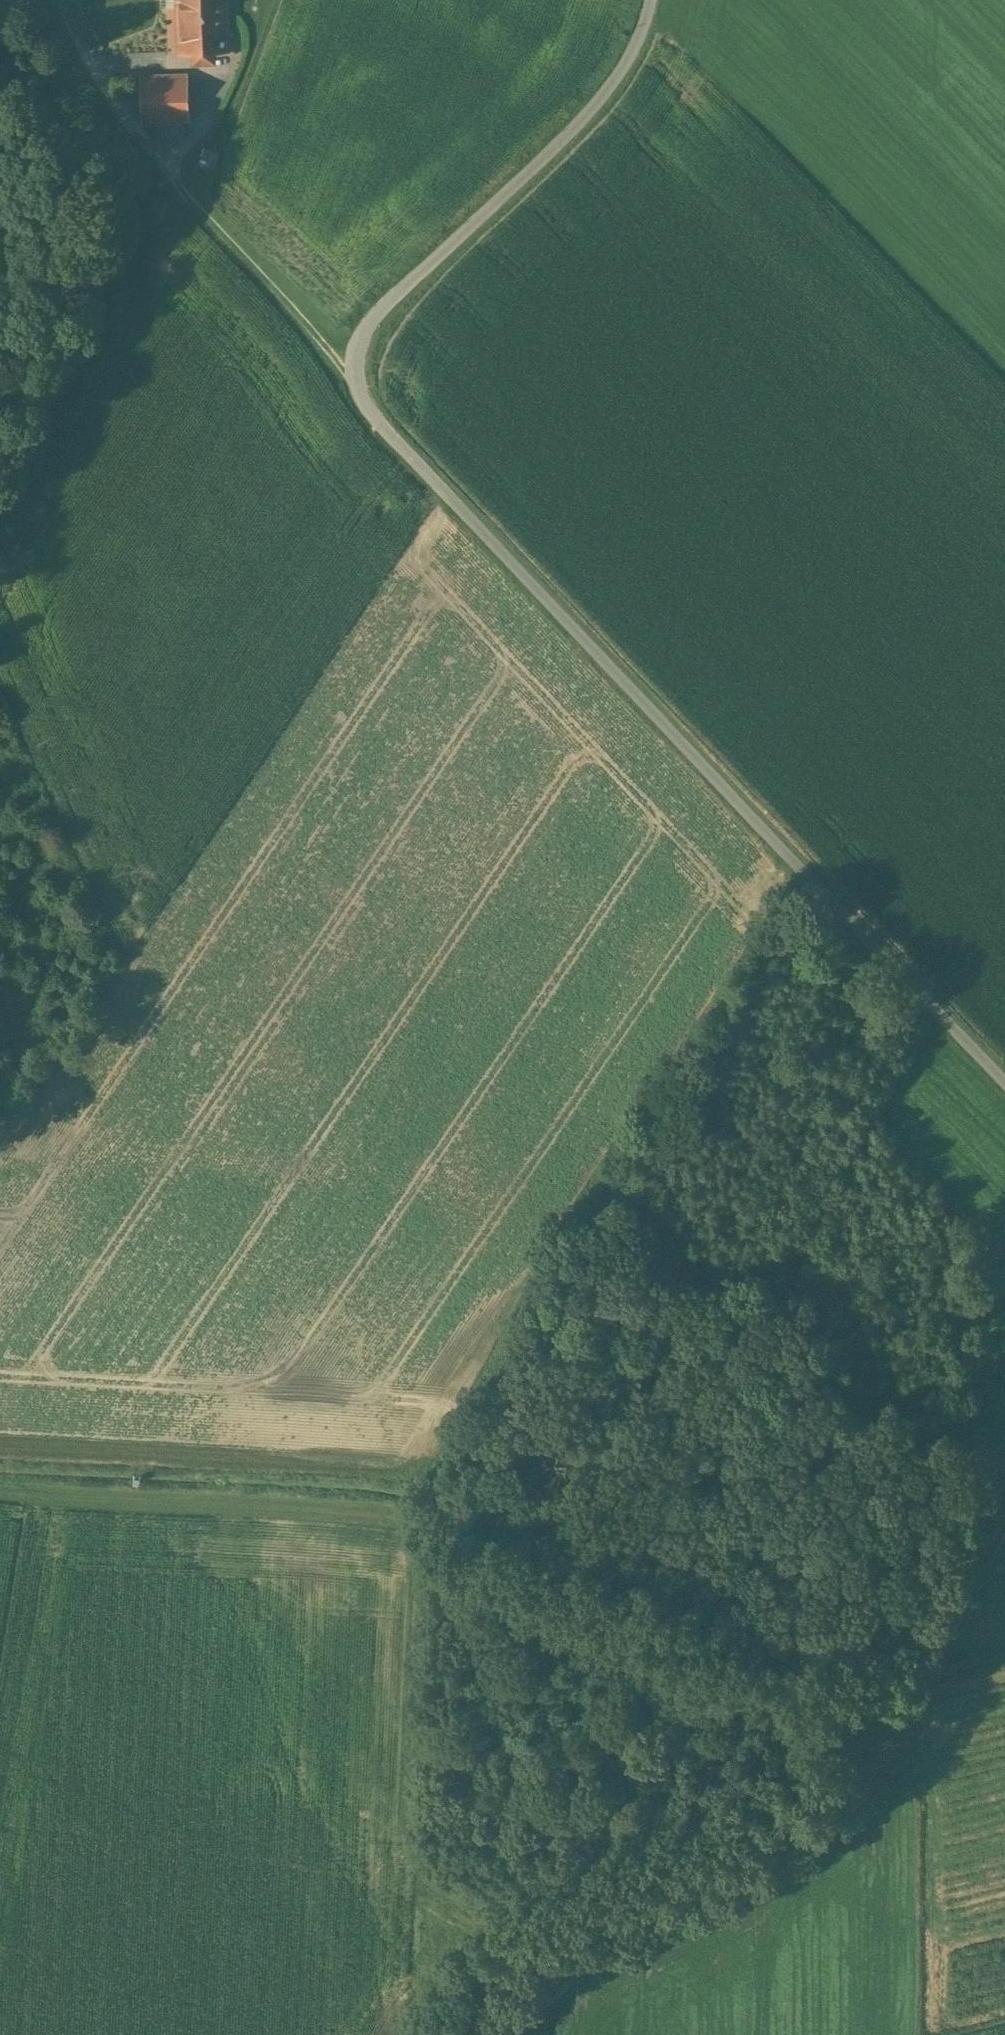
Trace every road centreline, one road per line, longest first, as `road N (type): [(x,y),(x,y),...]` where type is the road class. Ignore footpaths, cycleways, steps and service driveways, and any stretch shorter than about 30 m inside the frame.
road 1 (unclassified): [(649,0),(605,91),(372,318),(359,343),(358,386),(477,534),(1004,1090)]
road 2 (track): [(482,2034),(487,1983),(509,1954),(555,1923),(701,1863),(779,1813),(903,1696),(1004,1524)]
road 3 (track): [(162,145),(191,203),(356,372)]

